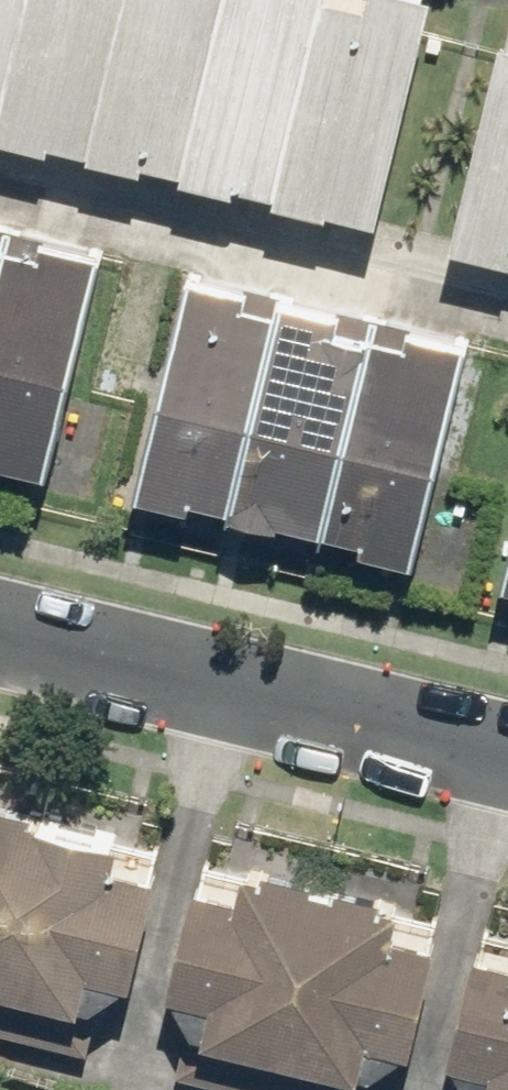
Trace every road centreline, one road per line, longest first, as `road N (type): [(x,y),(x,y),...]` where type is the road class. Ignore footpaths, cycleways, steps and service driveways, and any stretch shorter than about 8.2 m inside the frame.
road 1 (residential): [(507,720),(0,593)]

